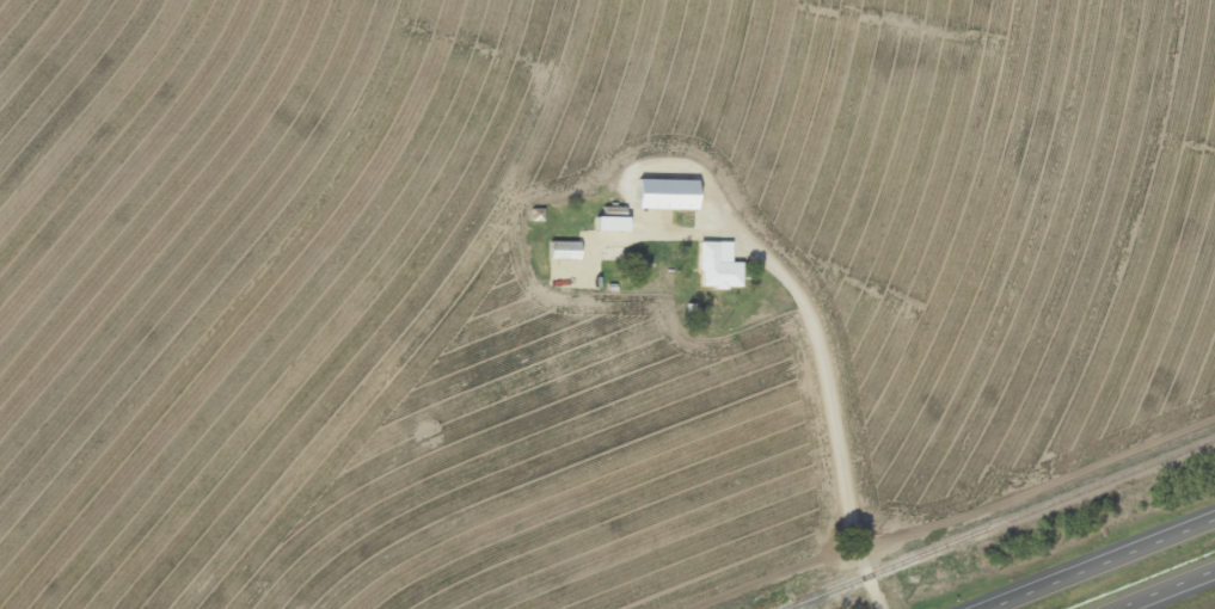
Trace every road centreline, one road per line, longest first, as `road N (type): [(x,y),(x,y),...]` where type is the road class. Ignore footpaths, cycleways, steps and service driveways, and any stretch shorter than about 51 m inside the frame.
road 1 (trunk): [(1214,531),(1021,608)]

